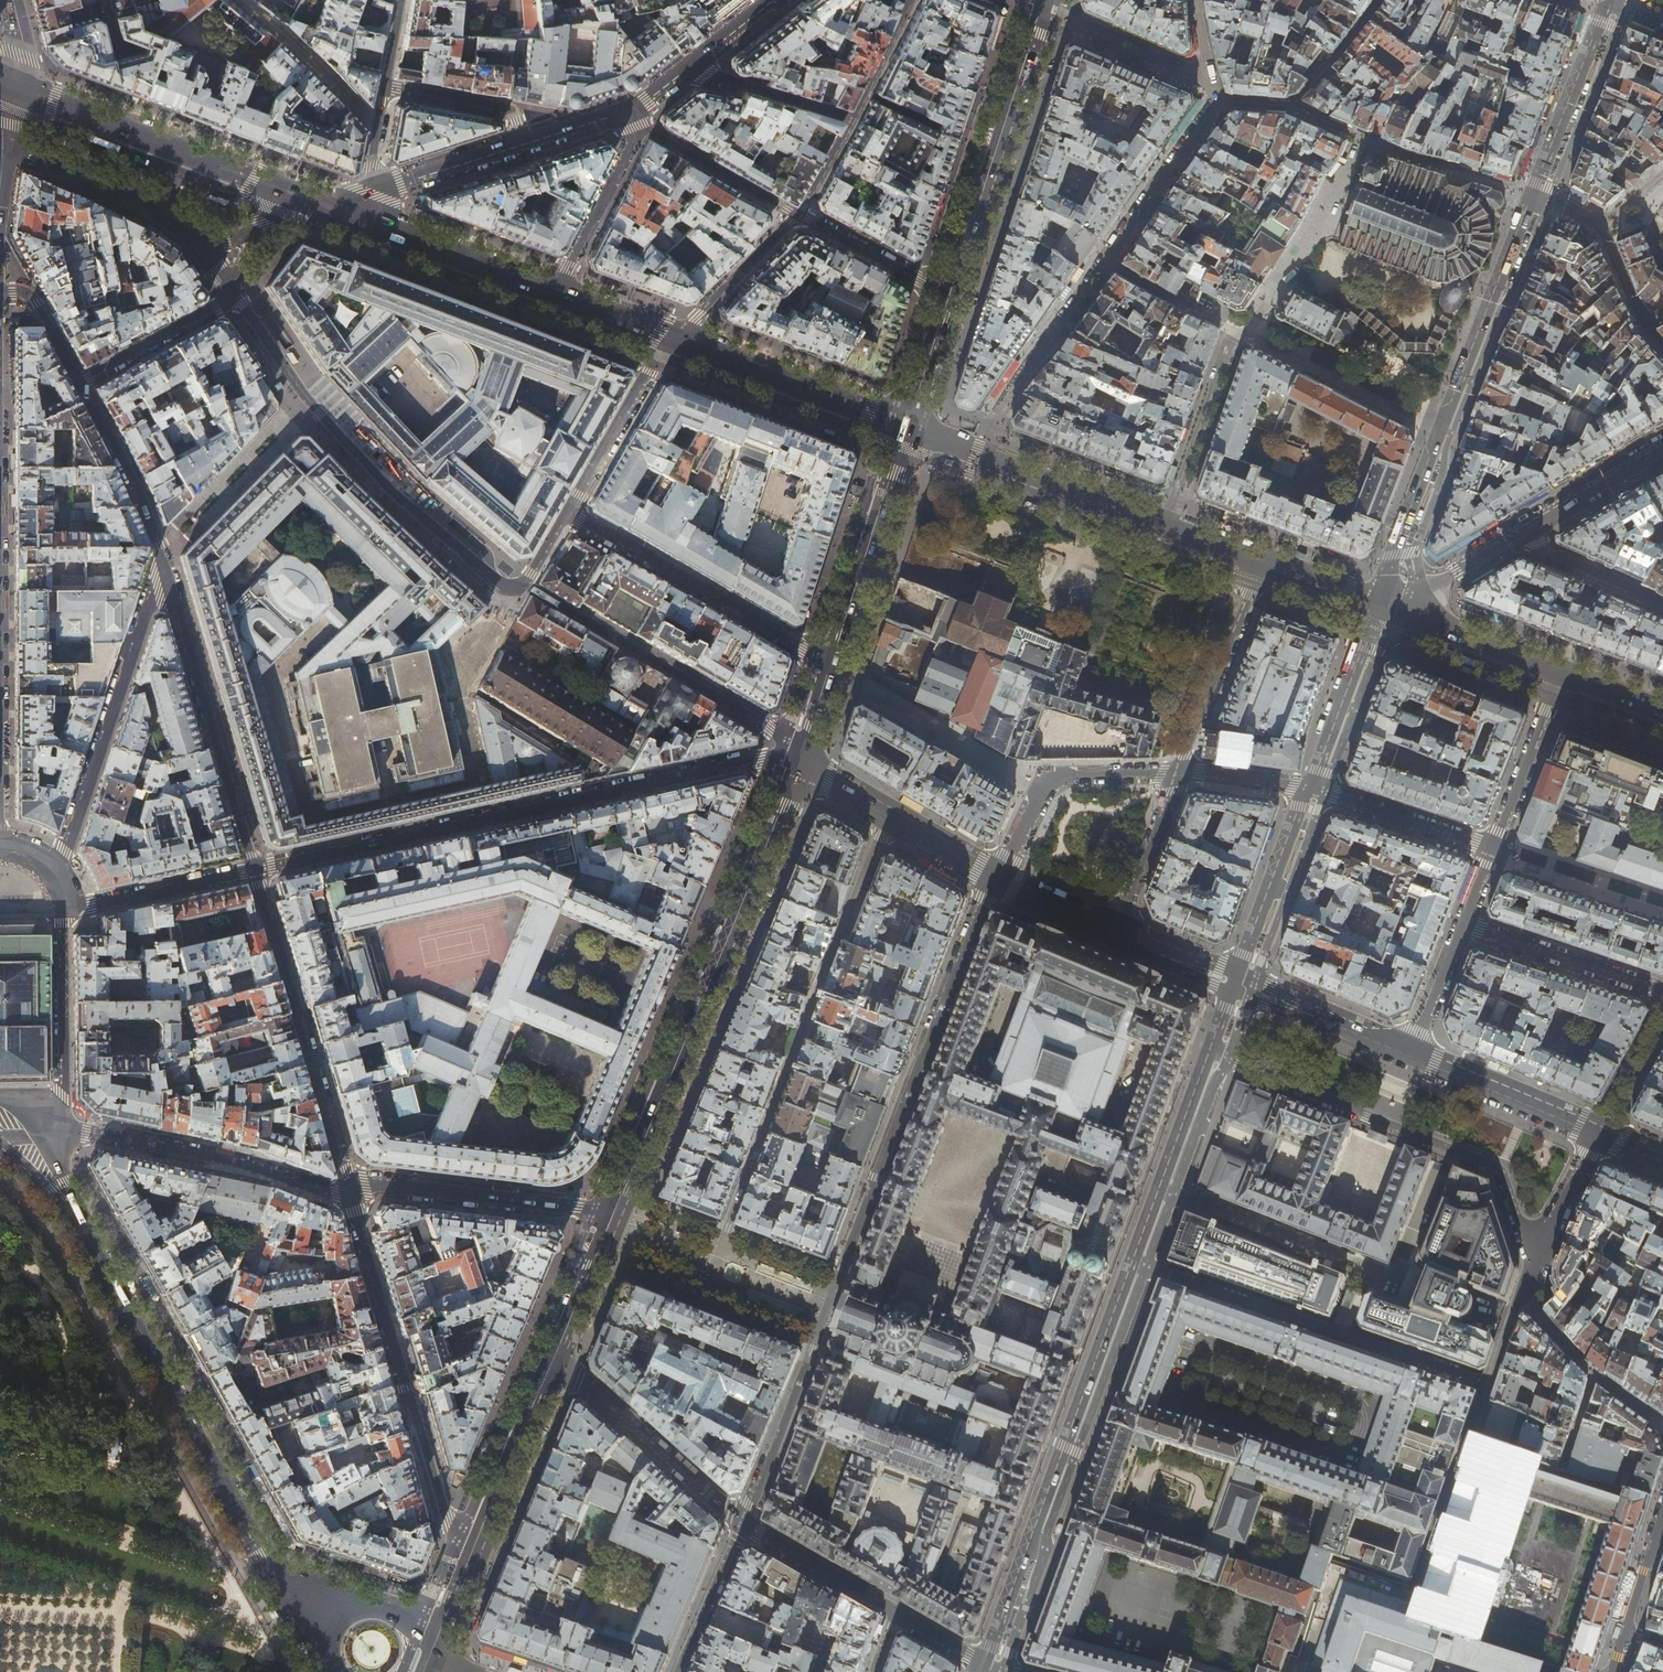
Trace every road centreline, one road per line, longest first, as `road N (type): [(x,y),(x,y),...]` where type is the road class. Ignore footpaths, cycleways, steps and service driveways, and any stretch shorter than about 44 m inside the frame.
road 1 (residential): [(898,1612),(744,1524),(996,879)]
road 2 (secondary): [(1235,982),(983,1665)]
road 3 (residential): [(794,762),(755,759),(256,868)]
road 4 (primary): [(611,1211),(794,762)]
road 5 (secondary): [(1534,195),(1376,602)]
road 6 (residential): [(1217,95),(993,421),(980,455)]
road 7 (tertiary): [(270,1571),(65,1198)]
road 8 (residential): [(522,584),(499,584),(396,497),(309,401),(237,295)]
road 9 (residential): [(349,1190),(448,1520),(475,1542)]
road 10 (primary): [(475,1542),(611,1211)]
road 11 (residential): [(54,875),(164,553)]
road 12 (residential): [(256,868),(349,1190)]
road 13 (primary): [(13,91),(324,207)]
road 14 (residential): [(164,553),(256,868)]
road 15 (residential): [(794,762),(770,730),(522,584)]
road 16 (residential): [(567,511),(827,664)]
road 17 (primary): [(980,455),(1262,561)]
road 18 (residential): [(61,1133),(234,1160),(335,1195),(349,1190)]
road 19 (primary): [(947,292),(1039,12)]
road 20 (residential): [(349,1190),(366,1185),(611,1211)]
road 21 (residential): [(1292,107),(1420,160),(1534,195)]
road 22 (residential): [(1046,778),(1012,774),(827,664)]
road 23 (primary): [(827,664),(904,428)]
road 24 (primary): [(324,207),(555,293)]
road 25 (primary): [(674,340),(904,428)]
road 26 (tertiary): [(794,762),(996,879)]
road 27 (residential): [(1177,774),(1262,561)]
road 28 (residential): [(61,1133),(61,913)]
road 29 (tertiary): [(200,241),(34,155),(5,148)]
road 30 (residential): [(1462,924),(1662,991)]
road 31 (secondary): [(1309,788),(1235,982)]
road 32 (tertiary): [(1411,1054),(1598,1133)]
road 33 (residential): [(674,340),(567,511)]
road 34 (residential): [(256,868),(61,913)]
road 35 (residential): [(555,293),(633,136),(626,113)]
road 36 (residential): [(797,215),(626,113)]
road 37 (residential): [(1039,12),(1193,74),(1217,95)]
road 38 (secondary): [(1376,602),(1309,788)]
road 39 (primary): [(1376,602),(1561,670)]
road 40 (secondary): [(1604,15),(1534,195)]
road 41 (residential): [(1491,848),(1309,788)]
road 42 (residential): [(1561,670),(1491,848)]
road 43 (tertiary): [(1235,982),(1411,1054)]
road 44 (residential): [(79,384),(164,553)]
road 45 (residential): [(237,295),(79,384)]
road 46 (residential): [(1520,1294),(1598,1133)]
road 47 (residential): [(797,215),(674,340)]
road 48 (tertiary): [(1515,534),(1662,447)]
road 49 (residential): [(853,118),(692,64)]
road 50 (residential): [(1112,930),(1177,774)]
road 51 (residential): [(947,292),(797,215)]
road 52 (residential): [(385,87),(508,107),(522,144)]
road 53 (residential): [(1515,534),(1662,603)]
road 54 (tertiary): [(522,144),(369,192)]
road 55 (tertiary): [(1376,602),(1456,571),(1515,534)]
road 56 (primary): [(904,428),(947,292)]
road 57 (residential): [(1462,924),(1411,1054)]
road 58 (residential): [(1292,107),(1379,0)]
road 59 (tertiary): [(1112,930),(1235,982)]
road 60 (residential): [(1309,788),(1177,774)]
road 61 (residential): [(911,0),(853,118)]
road 62 (residential): [(1177,774),(1046,778)]
road 63 (residential): [(79,384),(30,296),(0,294)]
road 64 (primary): [(555,293),(674,340)]
road 65 (tertiary): [(996,879),(1112,930)]
road 66 (primary): [(1262,561),(1376,602)]
road 67 (residential): [(1625,1631),(1662,1516)]

